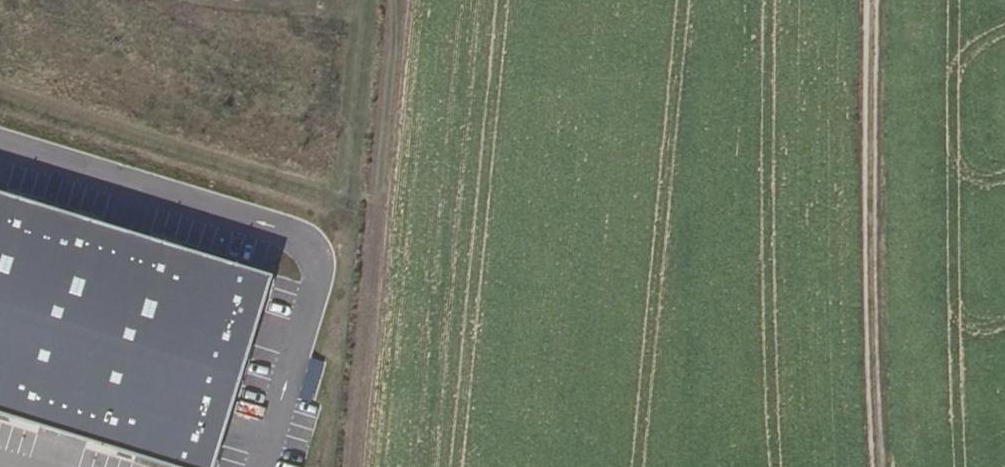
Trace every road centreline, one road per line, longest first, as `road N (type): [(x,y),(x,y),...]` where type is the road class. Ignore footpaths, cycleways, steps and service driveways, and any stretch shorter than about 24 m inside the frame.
road 1 (track): [(869,466),(866,0)]

